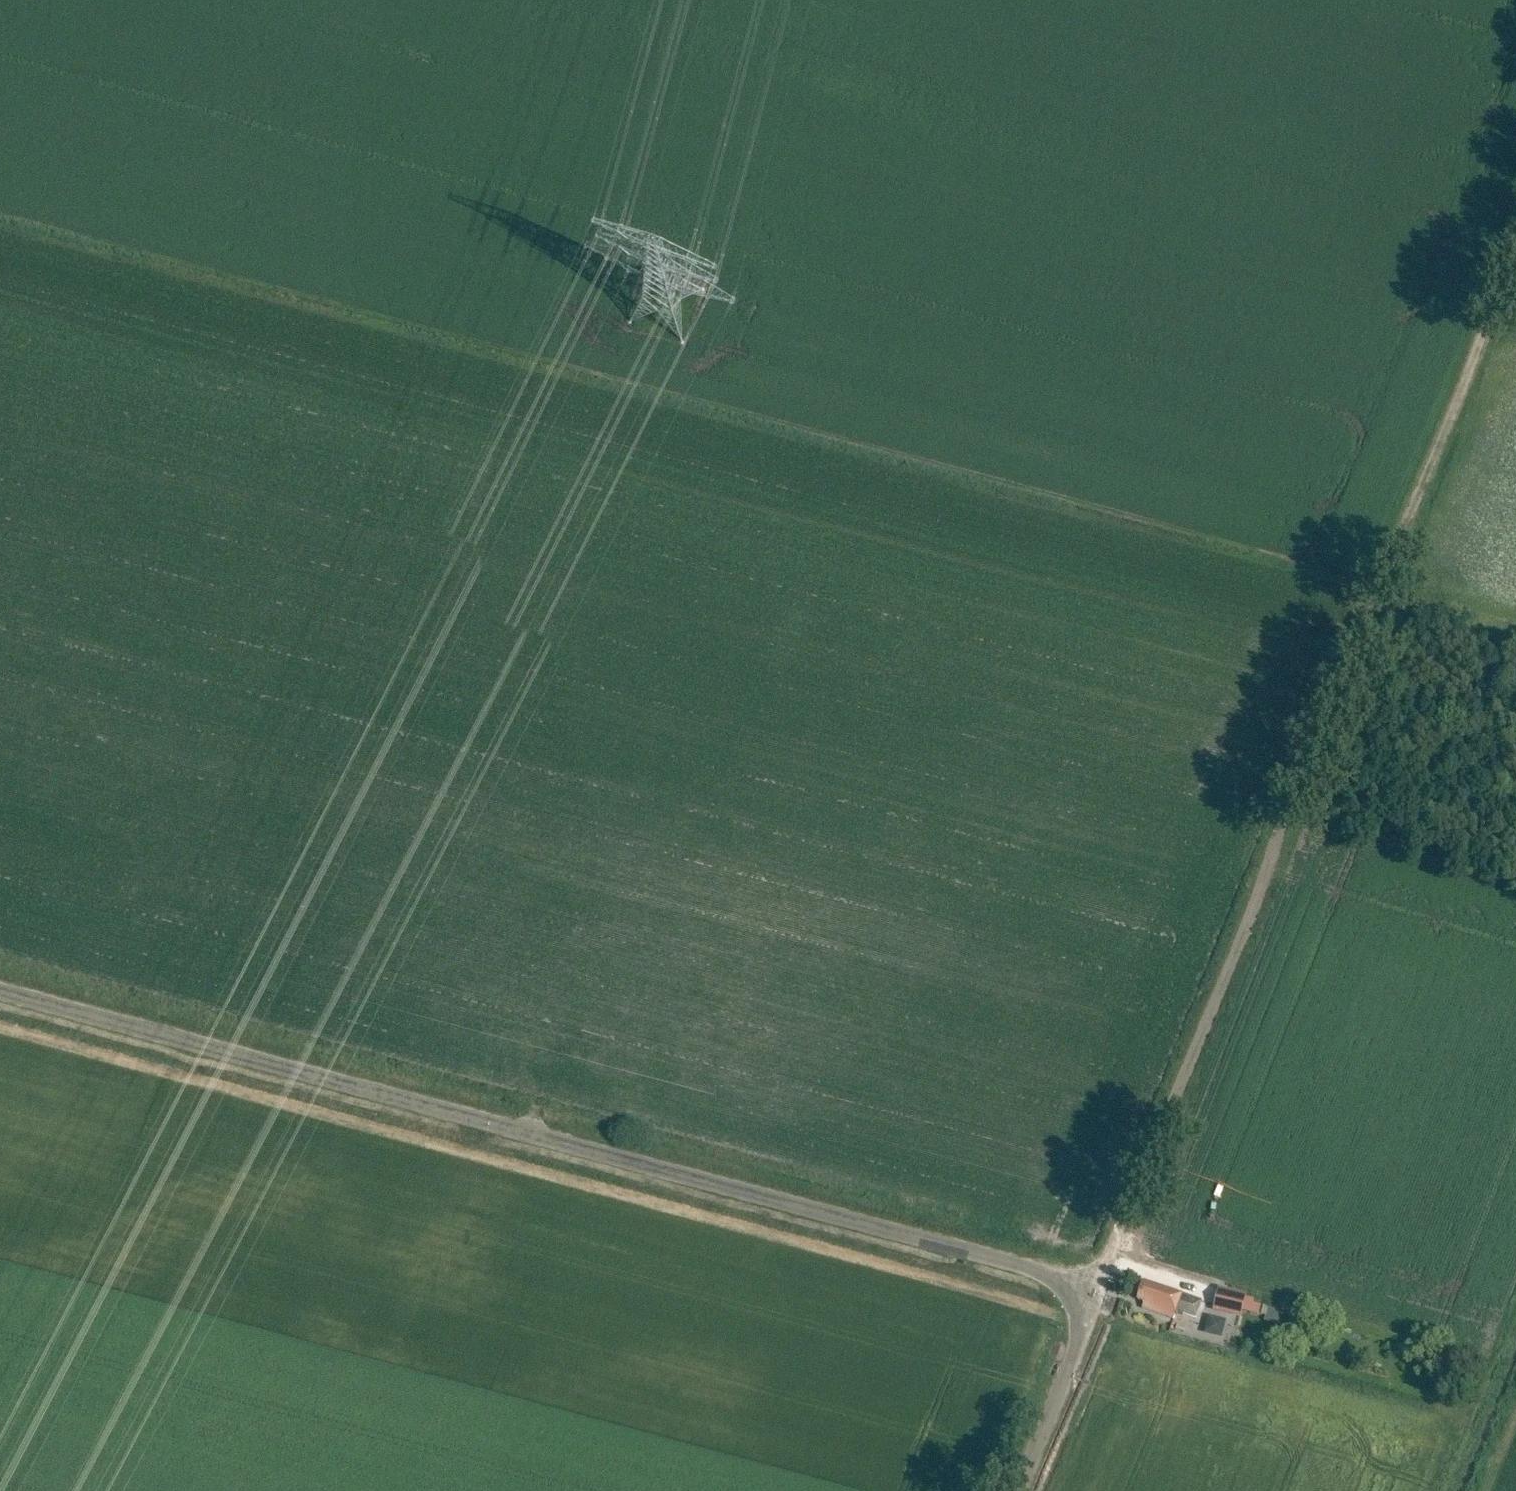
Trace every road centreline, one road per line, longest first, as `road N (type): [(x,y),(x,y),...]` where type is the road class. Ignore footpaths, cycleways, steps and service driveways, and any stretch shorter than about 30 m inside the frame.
road 1 (unclassified): [(1019,1490),(1096,1292),(0,995)]
road 2 (track): [(1096,1292),(1515,249)]

